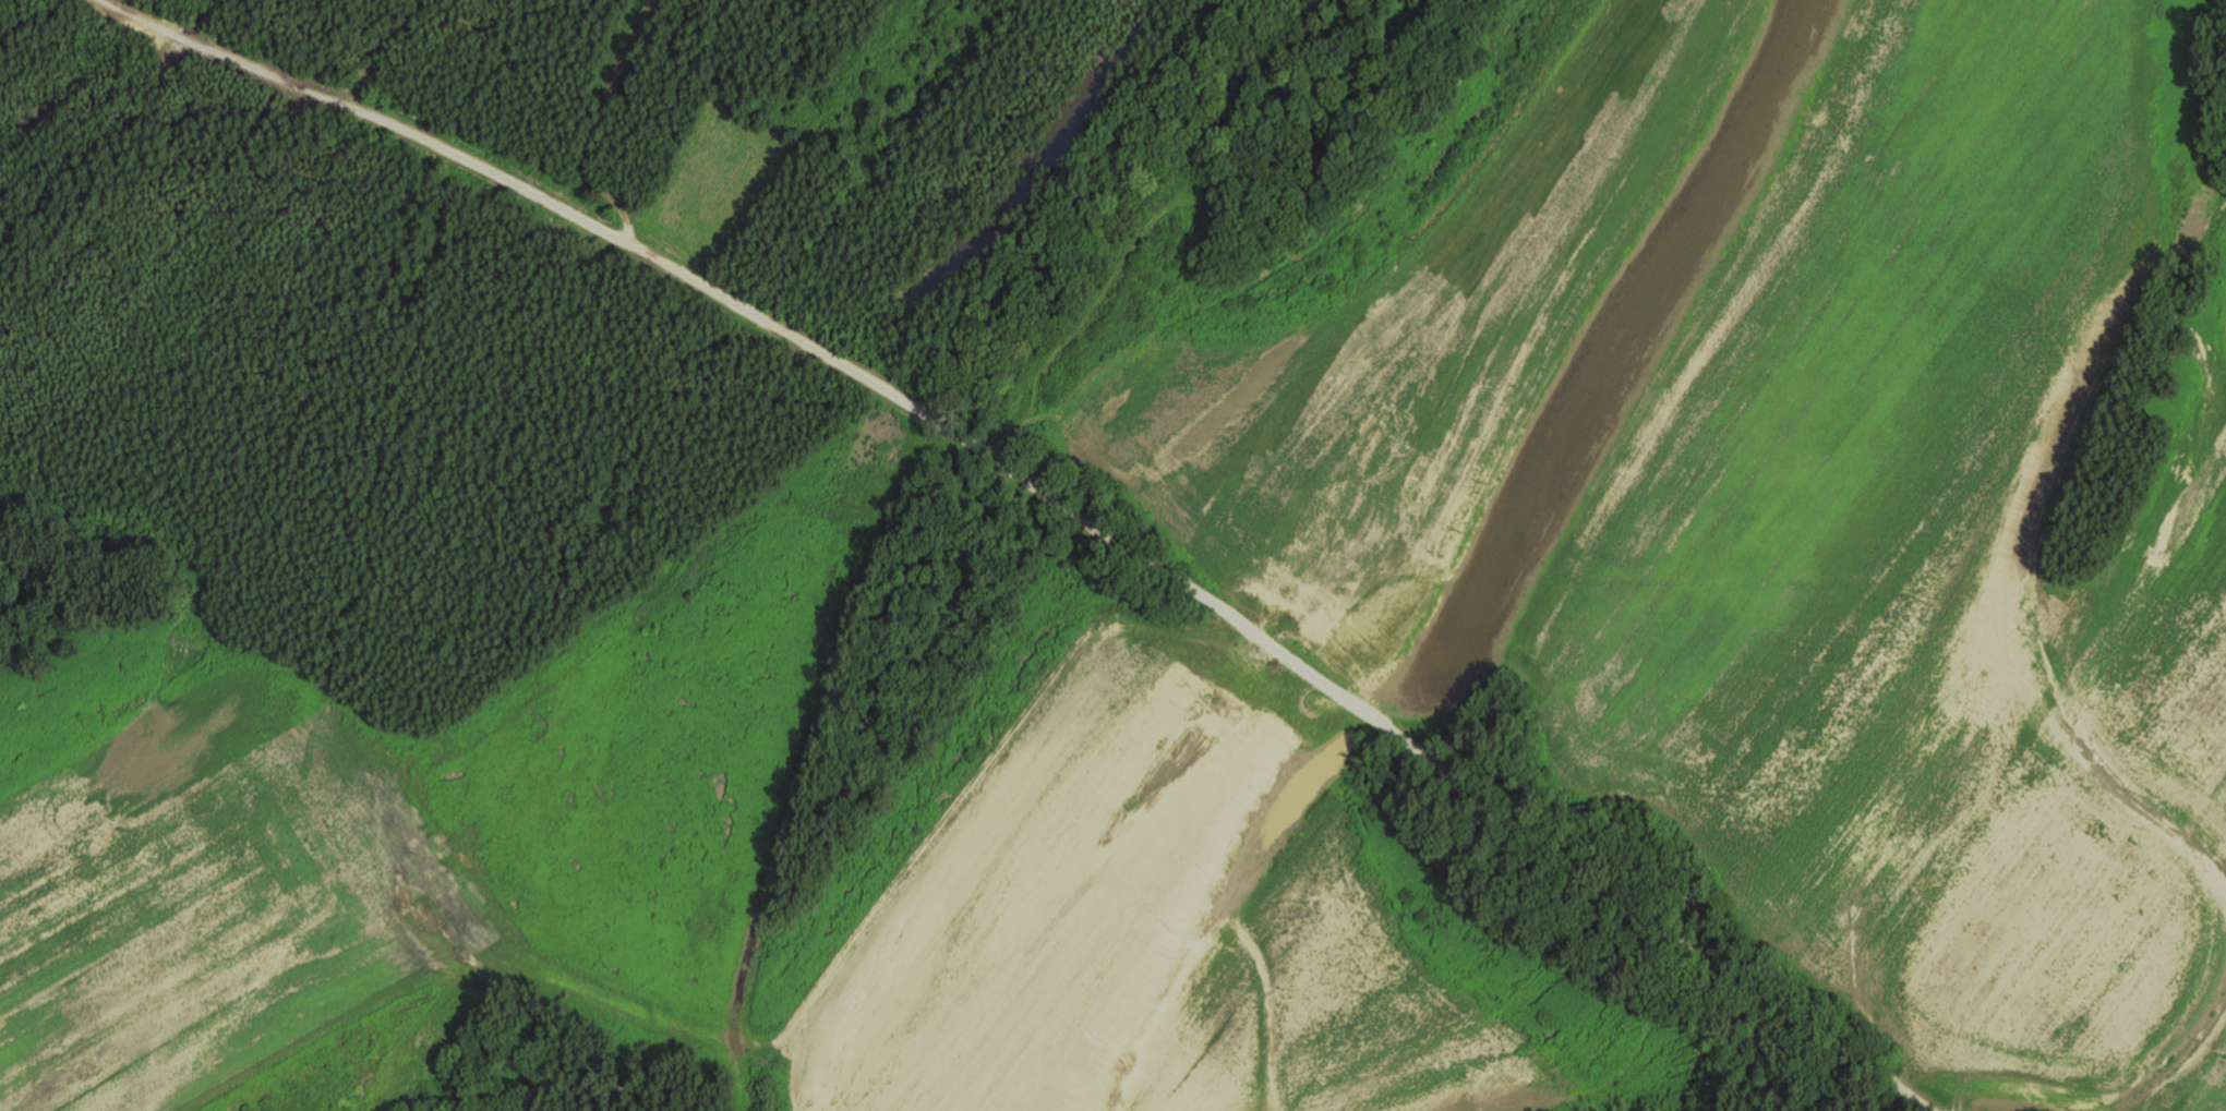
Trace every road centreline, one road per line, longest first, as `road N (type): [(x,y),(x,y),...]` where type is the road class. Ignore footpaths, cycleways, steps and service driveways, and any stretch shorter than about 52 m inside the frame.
road 1 (residential): [(111,0),(397,125),(835,345),(1927,1110)]

